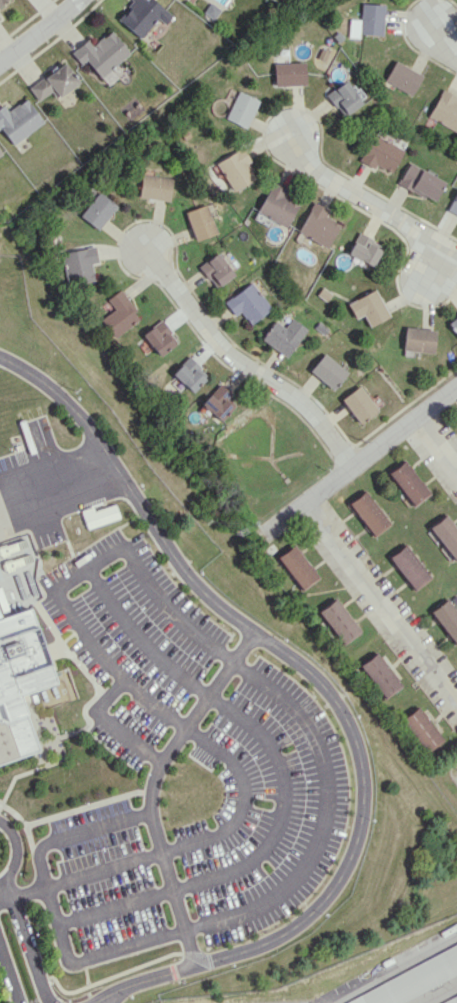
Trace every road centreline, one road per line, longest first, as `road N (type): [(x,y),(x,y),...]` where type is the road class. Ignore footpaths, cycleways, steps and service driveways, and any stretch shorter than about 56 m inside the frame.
road 1 (residential): [(355,463),(310,409),(217,343),(142,252)]
road 2 (residential): [(310,498),(456,695)]
road 3 (residential): [(456,383),(264,532)]
road 4 (residential): [(456,248),(316,167),(289,135)]

